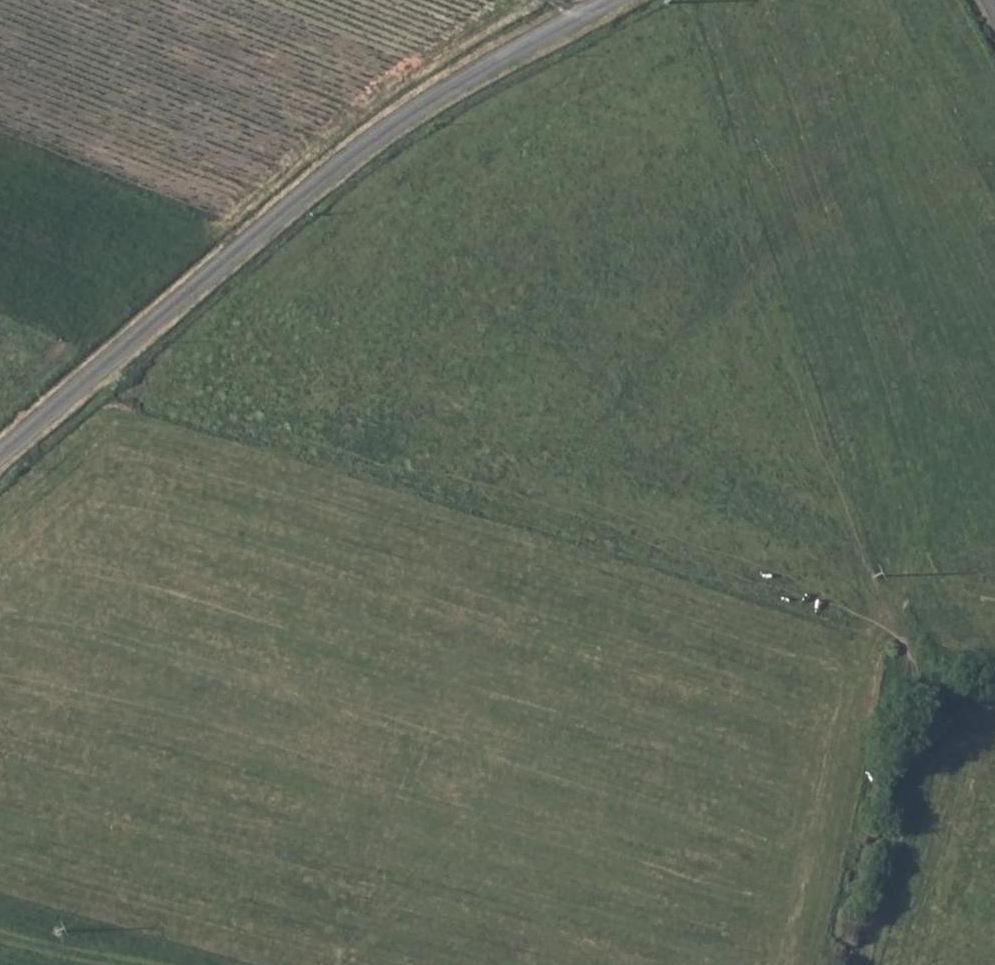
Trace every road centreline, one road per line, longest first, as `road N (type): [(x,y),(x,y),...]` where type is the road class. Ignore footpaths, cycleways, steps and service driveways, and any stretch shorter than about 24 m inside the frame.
road 1 (unclassified): [(615,0),(372,143),(0,458)]

